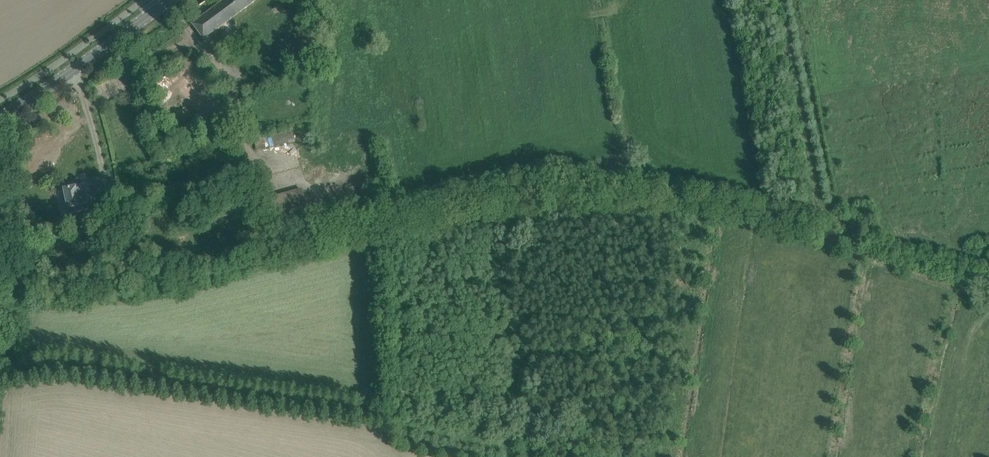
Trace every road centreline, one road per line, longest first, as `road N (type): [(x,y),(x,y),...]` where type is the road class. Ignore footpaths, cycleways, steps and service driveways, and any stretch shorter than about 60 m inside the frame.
road 1 (track): [(0,369),(56,358),(393,413)]
road 2 (secondary): [(0,115),(167,0)]

